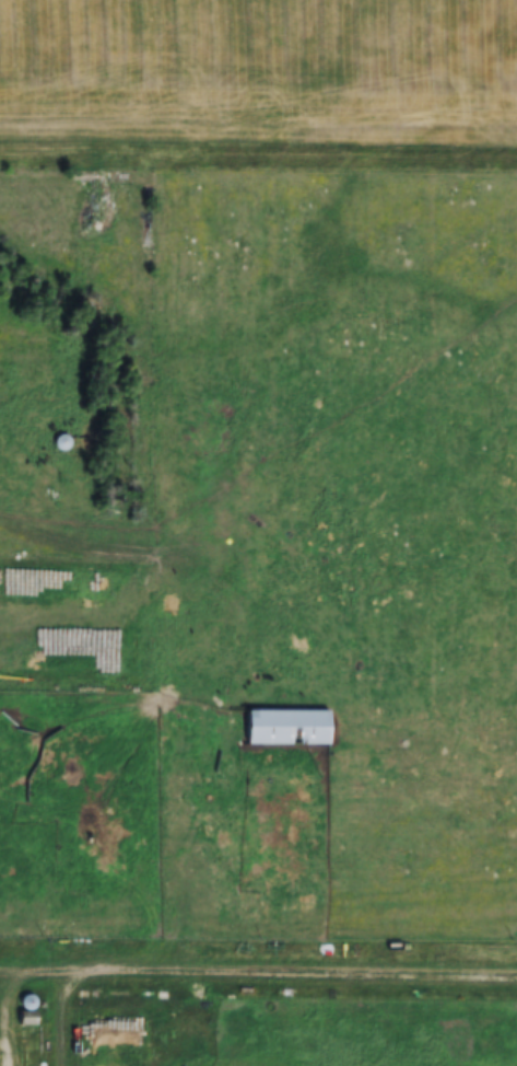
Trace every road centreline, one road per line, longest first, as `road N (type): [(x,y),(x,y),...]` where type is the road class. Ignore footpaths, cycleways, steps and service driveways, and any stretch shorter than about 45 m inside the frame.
road 1 (track): [(516,969),(0,973)]

